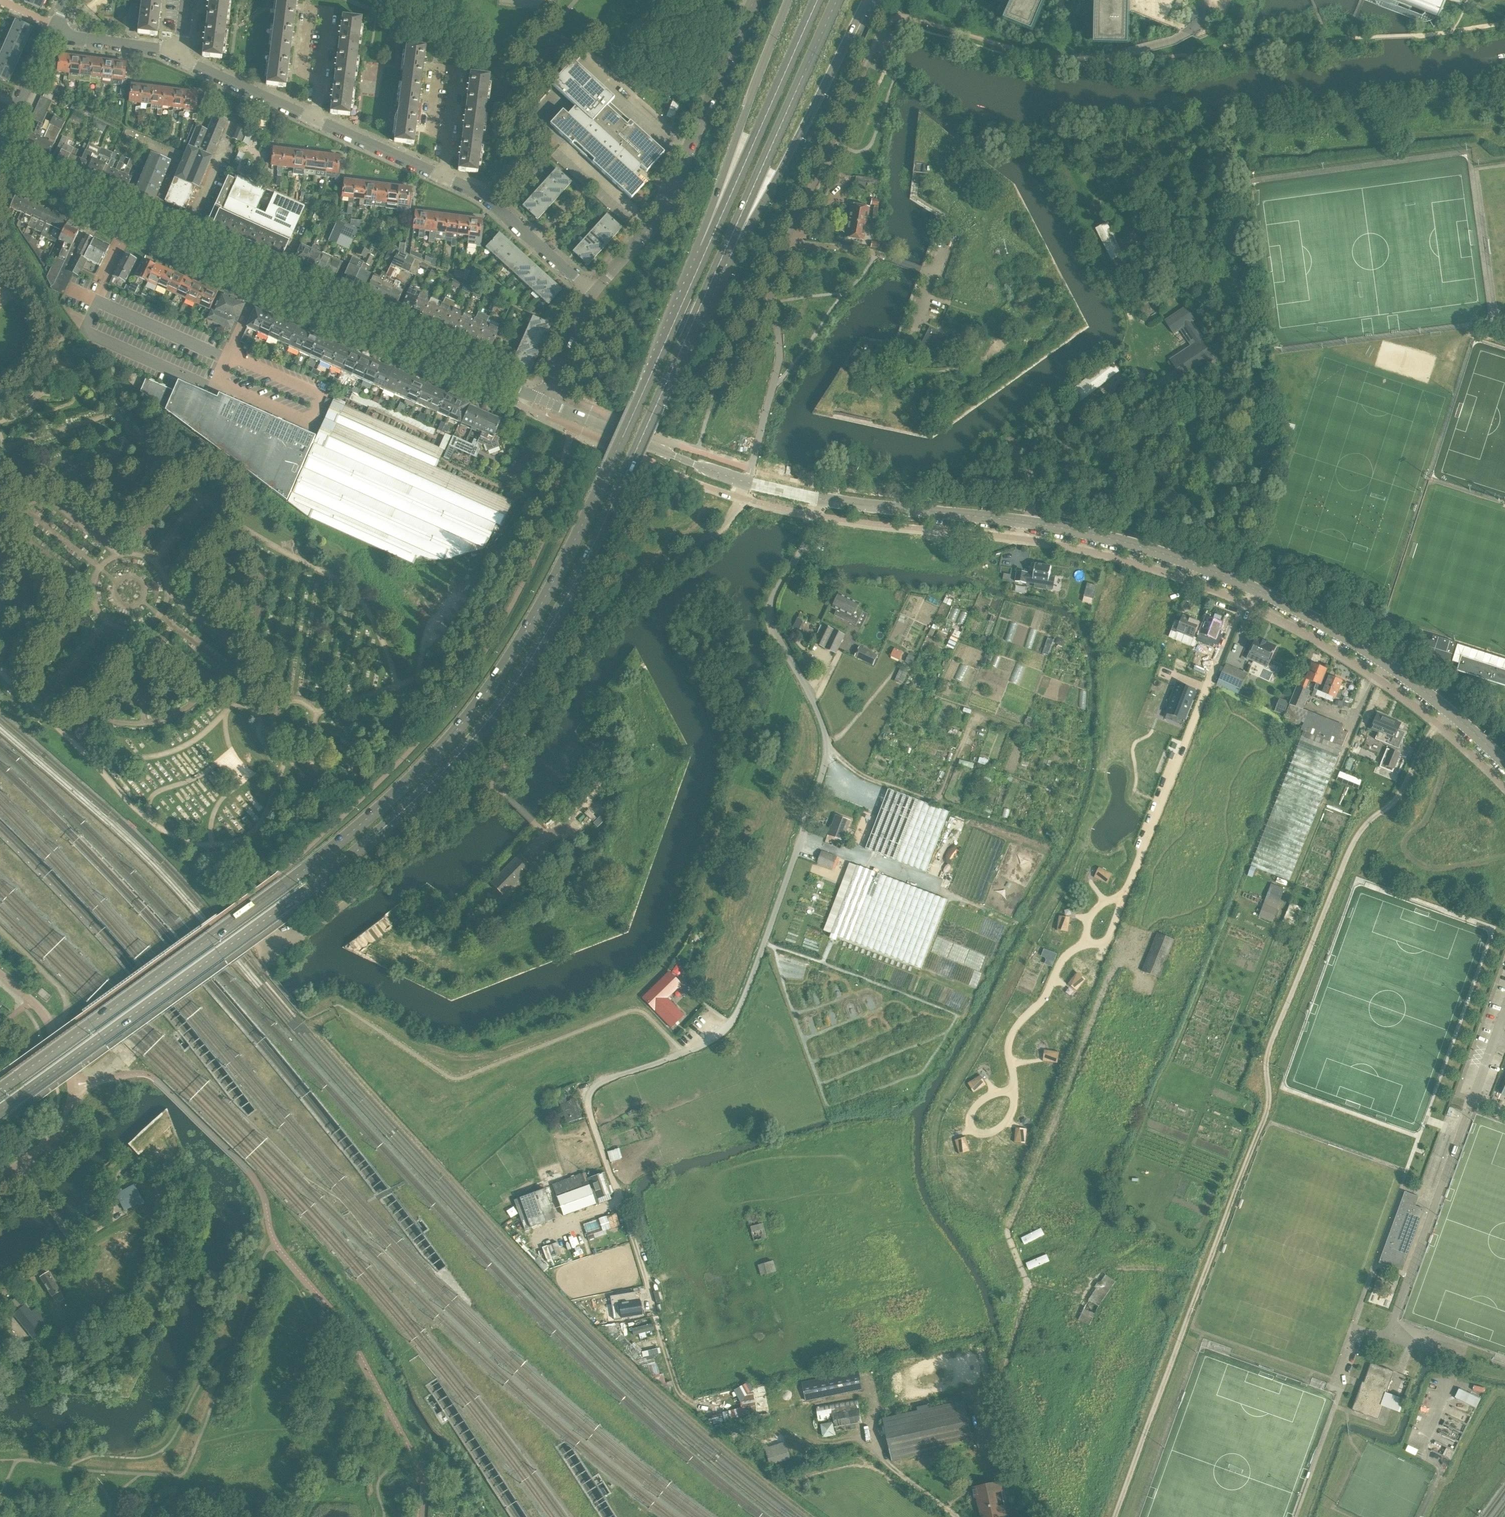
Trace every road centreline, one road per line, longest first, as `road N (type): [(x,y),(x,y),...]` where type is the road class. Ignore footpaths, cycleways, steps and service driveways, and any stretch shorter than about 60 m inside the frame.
road 1 (primary): [(0,1111),(307,889),(443,772),(493,712),(577,578),(708,291)]
road 2 (primary): [(679,308),(560,571),(477,705),(368,820),(0,1089)]
road 3 (unclassified): [(674,1385),(588,1096),(596,1085),(700,1045),(725,1028),(741,1002),(826,755),(817,709),(771,615),(825,497)]
road 4 (tertiary): [(1504,763),(1389,665),(1286,603),(1208,569),(1066,528),(825,497)]
road 5 (residential): [(543,401),(0,160)]
road 6 (track): [(876,1414),(992,1385),(1006,1363),(1027,1293),(1013,1207),(1102,973),(1094,967),(1105,942)]
road 7 (residential): [(594,291),(479,191),(177,54)]
road 8 (track): [(1179,1169),(1324,804)]
road 9 (primary): [(817,0),(679,308)]
road 10 (tertiary): [(594,291),(664,203),(754,0)]
road 11 (primary): [(708,291),(734,259),(867,0)]
road 12 (primary): [(788,0),(679,308)]
road 13 (primary): [(708,291),(837,0)]
road 14 (track): [(560,479),(475,630),(453,633),(406,575)]
road 15 (residential): [(0,973),(49,1020),(74,1086),(61,1128),(0,1174)]
road 16 (track): [(1014,922),(800,839)]
road 17 (tertiary): [(748,481),(543,401)]
road 18 (track): [(917,326),(951,227),(919,194),(922,173)]
road 19 (track): [(820,1085),(949,1031)]
road 20 (residential): [(0,147),(55,27)]
road 21 (track): [(0,1296),(60,1259),(92,1311)]
road 22 (residential): [(177,54),(55,27)]
road 23 (track): [(812,1063),(924,1013)]
road 24 (tertiary): [(543,401),(594,291)]

